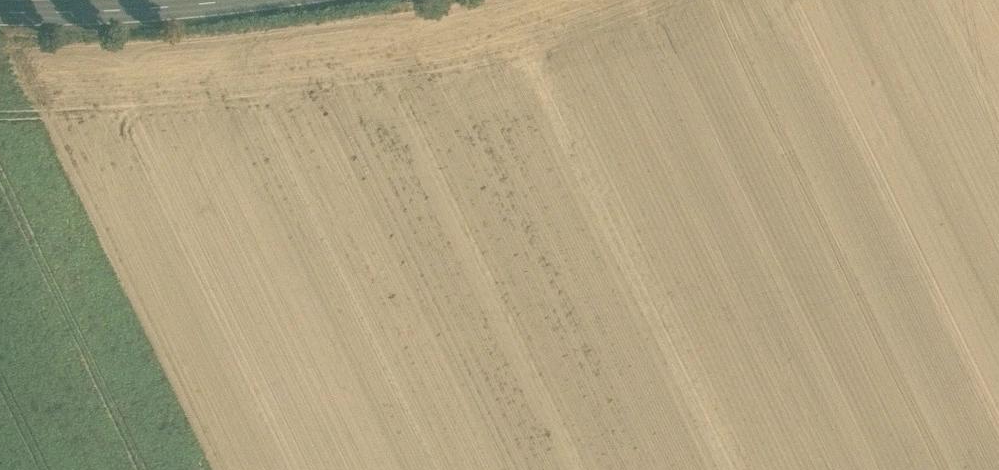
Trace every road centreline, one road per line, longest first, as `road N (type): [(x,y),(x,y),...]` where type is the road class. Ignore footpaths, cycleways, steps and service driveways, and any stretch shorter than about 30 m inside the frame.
road 1 (secondary): [(235,0),(0,11)]

